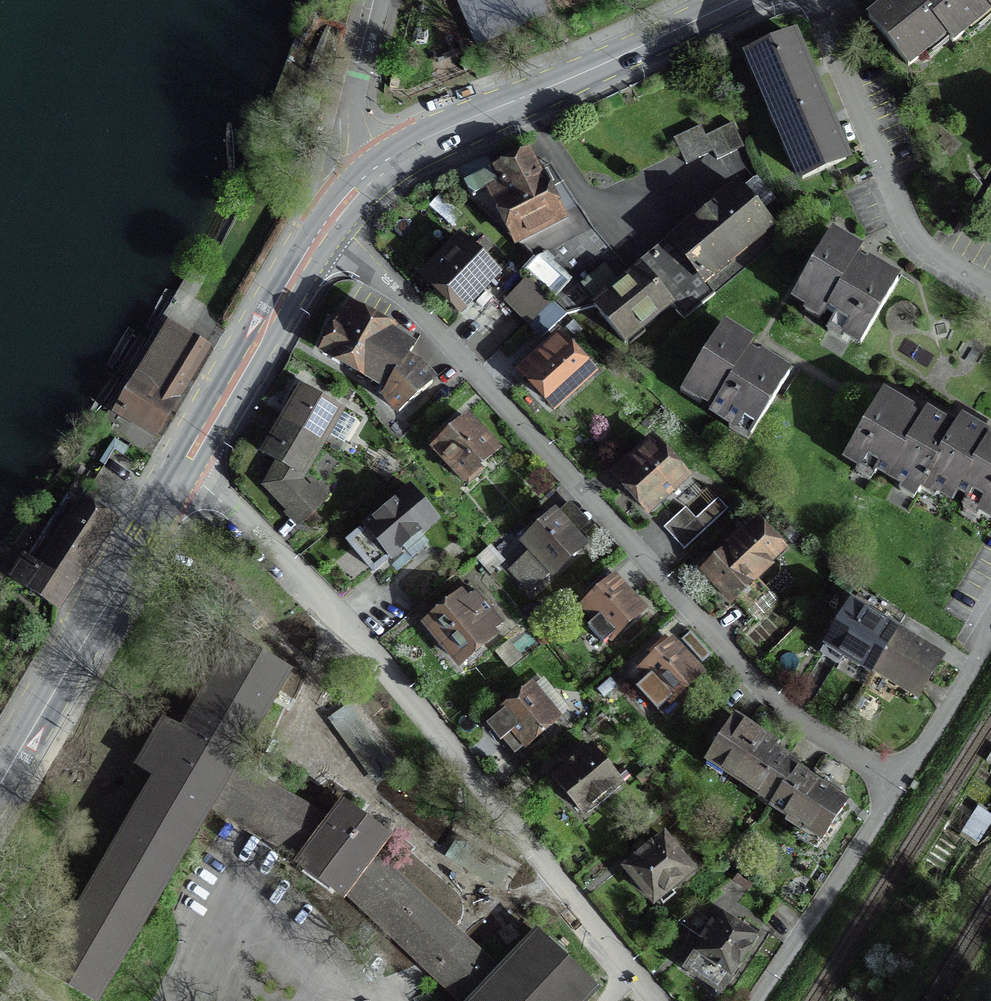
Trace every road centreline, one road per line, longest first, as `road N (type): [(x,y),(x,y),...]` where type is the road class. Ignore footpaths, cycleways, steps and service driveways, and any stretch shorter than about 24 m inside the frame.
road 1 (residential): [(332,221),(754,679),(895,786)]
road 2 (residential): [(662,1000),(272,542),(183,470)]
road 3 (primary): [(736,0),(384,167)]
road 4 (primary): [(0,786),(183,470)]
road 5 (residential): [(990,292),(929,258),(903,226),(812,0)]
road 6 (primary): [(183,470),(332,221)]
road 7 (residential): [(895,786),(756,1000)]
road 8 (residential): [(990,624),(895,786)]
road 9 (residential): [(382,0),(358,97),(384,167)]

